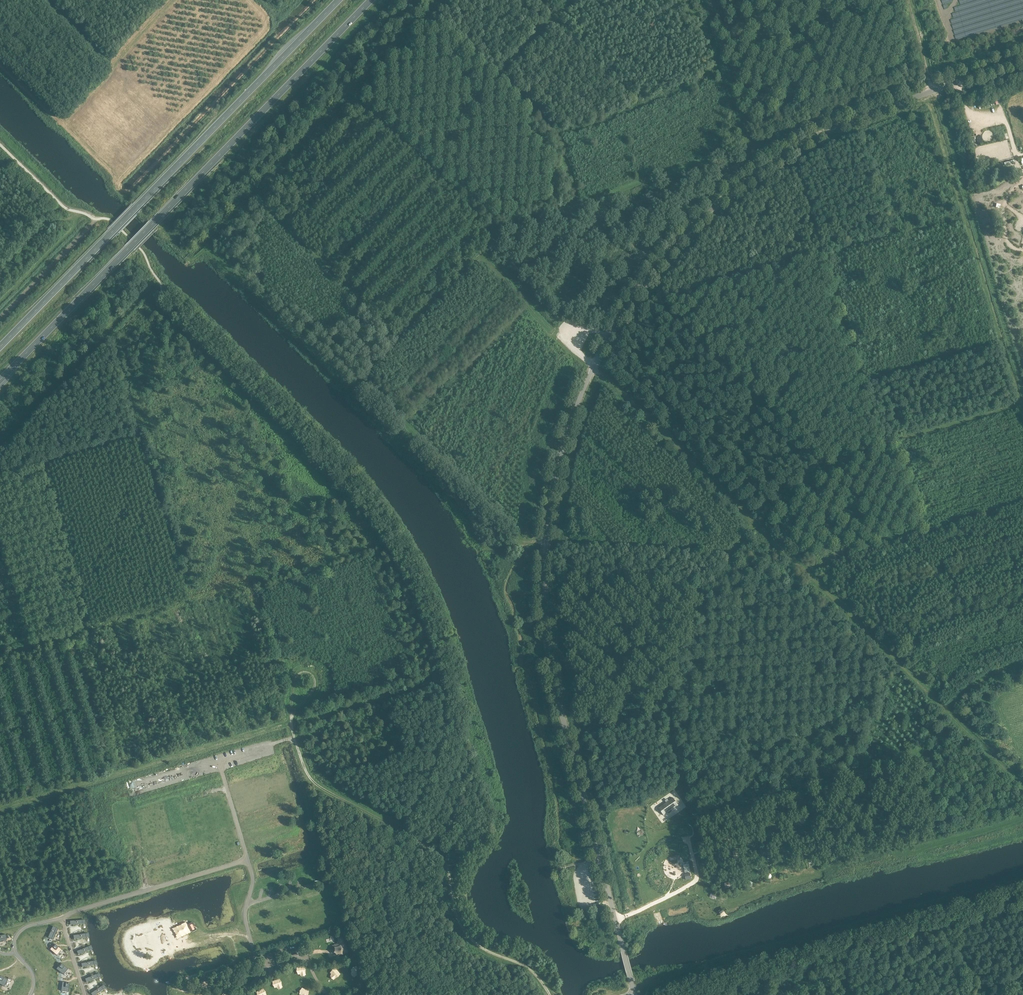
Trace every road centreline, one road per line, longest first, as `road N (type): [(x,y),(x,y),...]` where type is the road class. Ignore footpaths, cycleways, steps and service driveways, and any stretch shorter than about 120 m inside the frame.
road 1 (tertiary): [(634,994),(546,631),(546,543),(576,407),(641,287),(721,200),(834,128),(1022,58)]
road 2 (track): [(615,920),(696,873),(670,742),(669,696),(688,630),(755,522),(593,368)]
road 3 (track): [(1022,402),(866,449),(822,469),(755,522),(941,707),(1022,664)]
road 4 (track): [(679,0),(716,47),(749,139),(492,241),(484,260),(553,331)]
road 5 (trunk): [(0,380),(371,0)]
road 6 (trunk): [(339,0),(0,347)]
road 7 (track): [(167,239),(185,257),(199,256),(352,97),(492,241)]
road 8 (track): [(0,809),(430,683)]
road 9 (track): [(291,702),(312,781),(438,853),(471,940),(523,966),(549,994)]
road 10 (track): [(207,248),(351,387),(484,260)]
road 11 (track): [(696,873),(702,898),(727,901),(1022,819)]
road 12 (track): [(938,89),(1022,381)]
road 13 (track): [(574,207),(560,142),(504,74),(572,0)]
road 14 (track): [(352,97),(448,0)]

